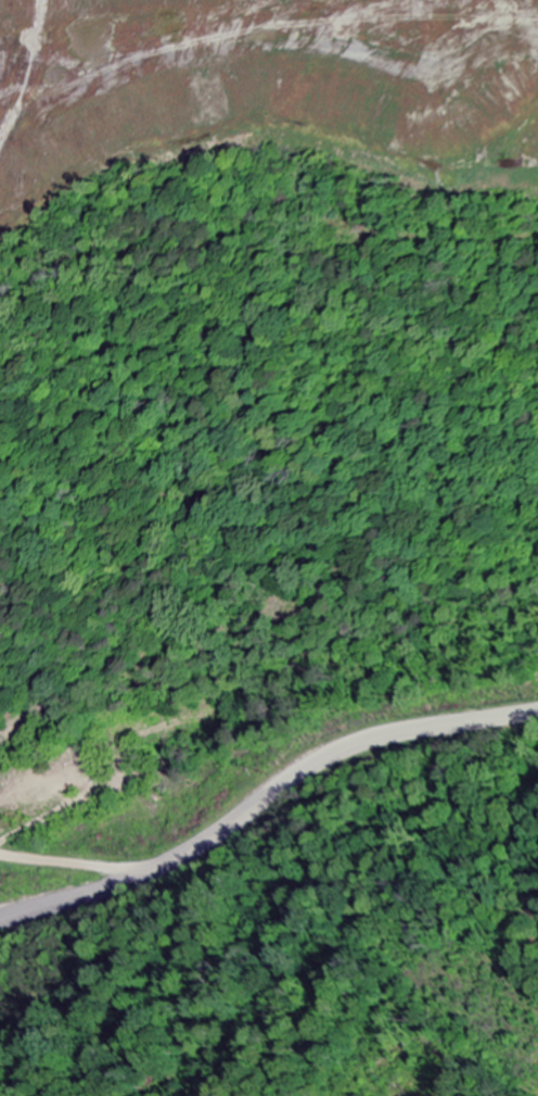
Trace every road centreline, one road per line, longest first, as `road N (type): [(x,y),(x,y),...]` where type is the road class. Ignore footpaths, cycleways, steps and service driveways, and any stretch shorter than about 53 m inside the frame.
road 1 (residential): [(537,753),(424,793),(385,832),(175,917),(0,931)]

